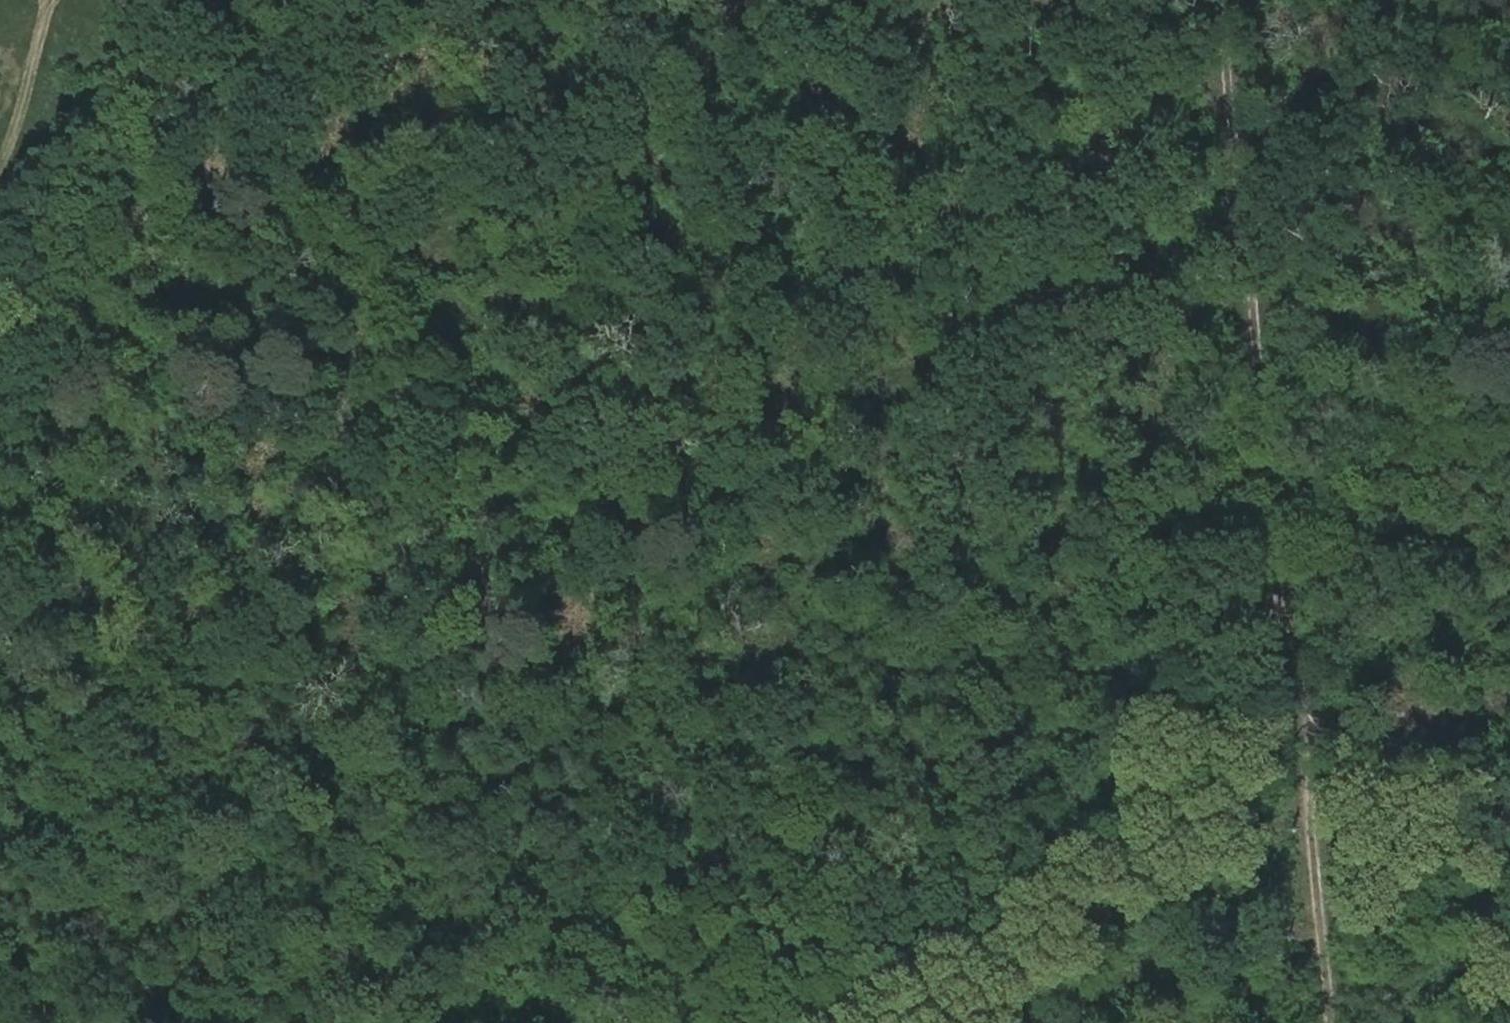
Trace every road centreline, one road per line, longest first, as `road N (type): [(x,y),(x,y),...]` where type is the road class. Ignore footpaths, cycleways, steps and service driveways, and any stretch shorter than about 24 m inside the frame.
road 1 (track): [(1235,0),(1338,1022)]

